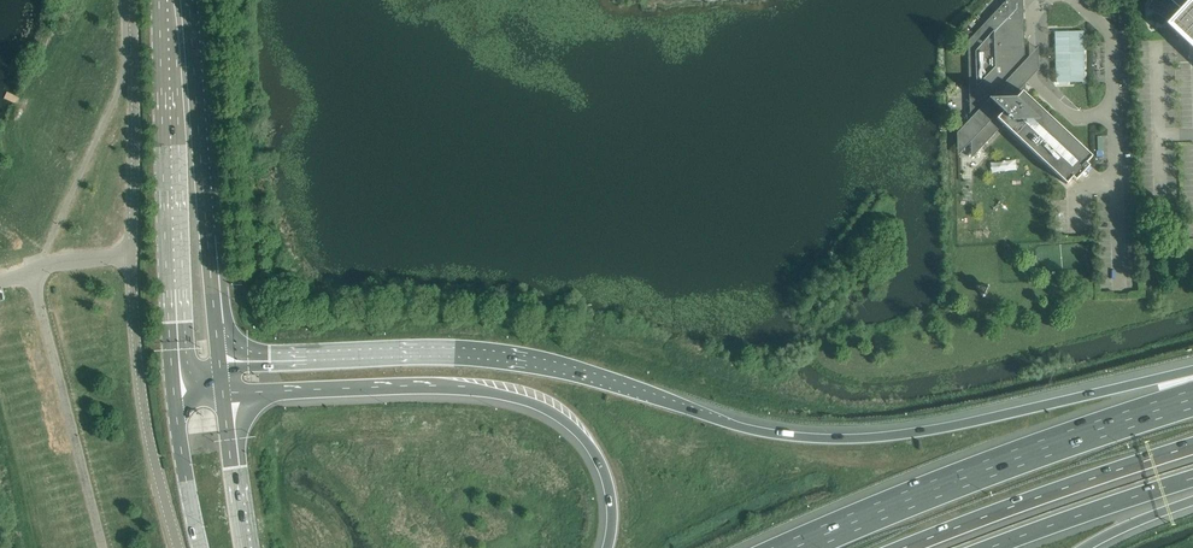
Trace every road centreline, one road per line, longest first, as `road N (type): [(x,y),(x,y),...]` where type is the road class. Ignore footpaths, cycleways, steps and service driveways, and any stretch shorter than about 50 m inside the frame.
road 1 (motorway): [(1192,381),(1101,392),(952,427),(811,438),(763,432),(517,363),(425,356),(219,364)]
road 2 (motorway): [(223,393),(440,386),(555,413),(604,468),(613,496),(608,547)]
road 3 (motorway): [(1192,400),(999,467),(802,547)]
road 4 (secondary): [(159,0),(173,380)]
road 5 (secondary): [(219,364),(189,0)]
road 6 (motorway): [(908,547),(1192,449)]
road 7 (unclassified): [(177,547),(143,392),(133,259)]
road 8 (unclassified): [(104,547),(33,273)]
road 9 (unclassified): [(133,259),(133,0)]
road 10 (motorway): [(984,547),(1192,478)]
road 11 (secondary): [(173,380),(201,547)]
road 12 (secondary): [(243,547),(223,393)]

